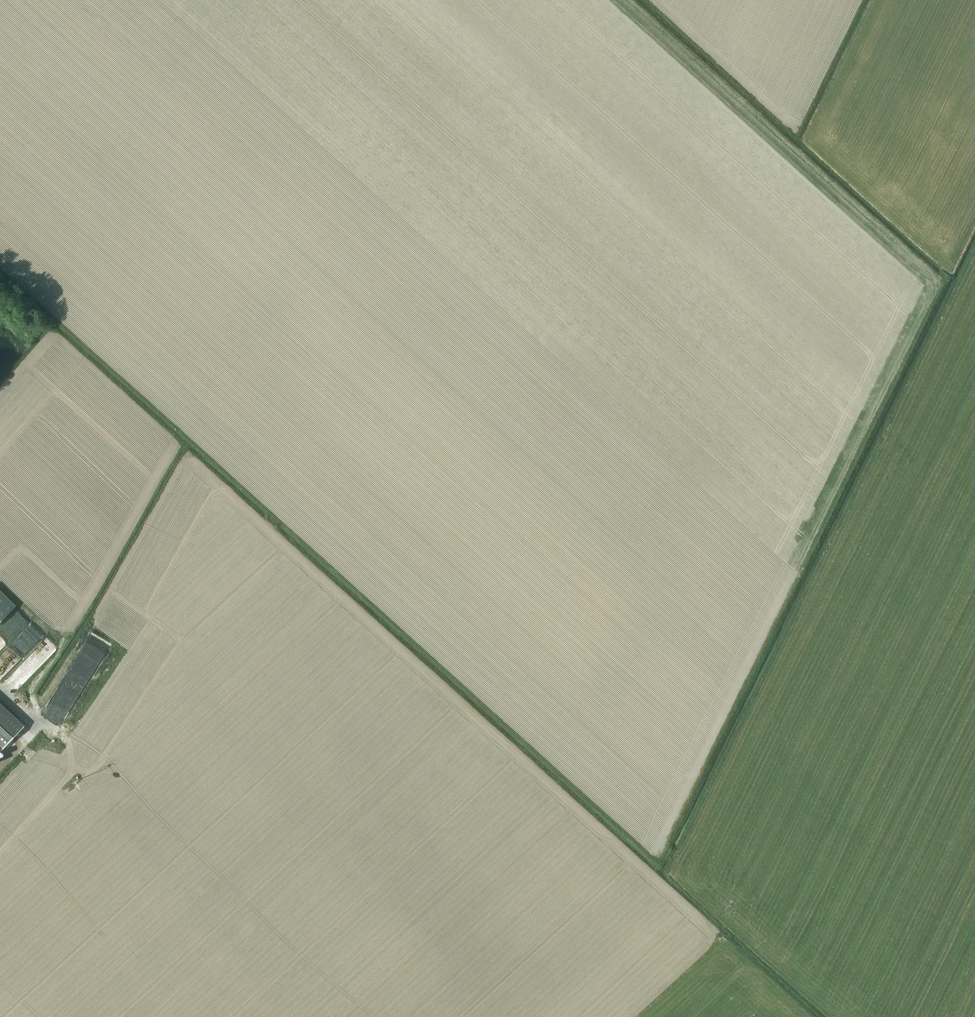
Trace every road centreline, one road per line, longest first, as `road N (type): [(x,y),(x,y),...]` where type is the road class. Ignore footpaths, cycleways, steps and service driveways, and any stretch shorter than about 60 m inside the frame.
road 1 (track): [(0,763),(32,725),(45,727),(324,1016)]

